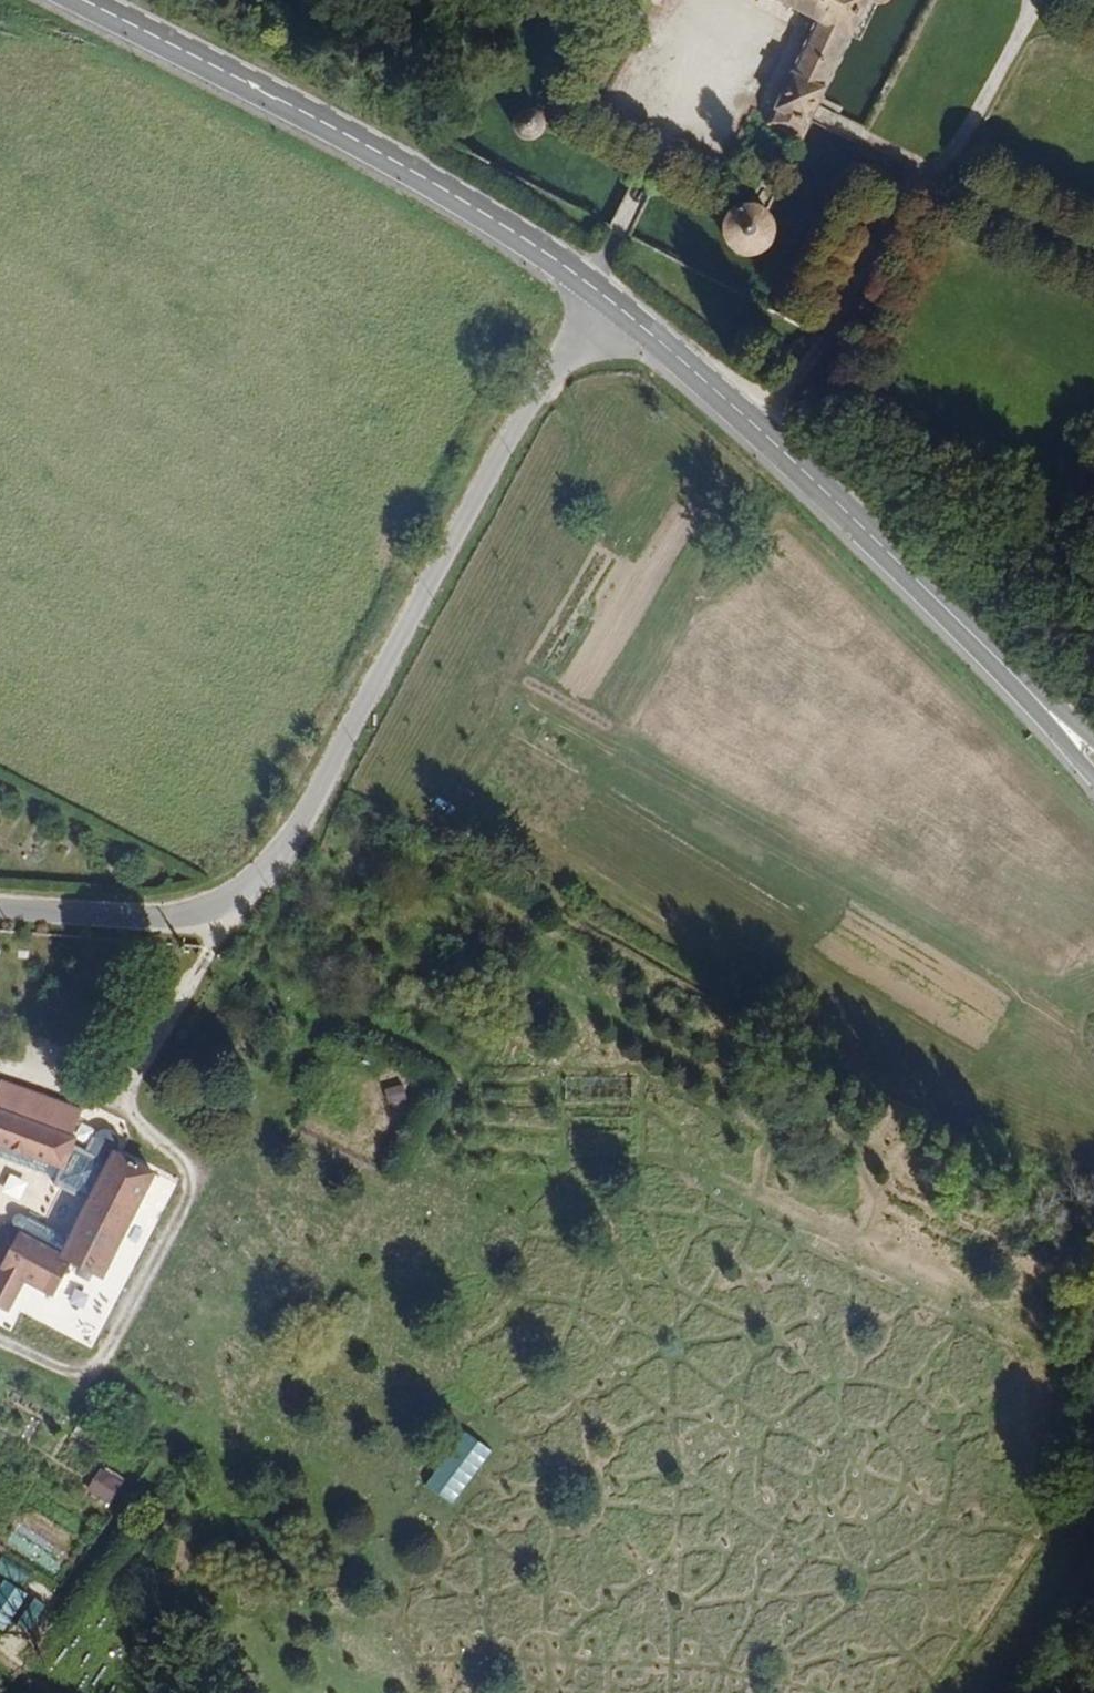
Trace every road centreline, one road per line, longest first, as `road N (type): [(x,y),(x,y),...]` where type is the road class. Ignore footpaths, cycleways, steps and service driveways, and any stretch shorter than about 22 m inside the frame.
road 1 (tertiary): [(609,304),(538,401),(304,831),(270,878),(224,907),(166,920),(0,911)]
road 2 (secondary): [(1093,771),(777,443),(609,304)]
road 3 (secondary): [(609,304),(557,260),(201,53),(94,0)]

